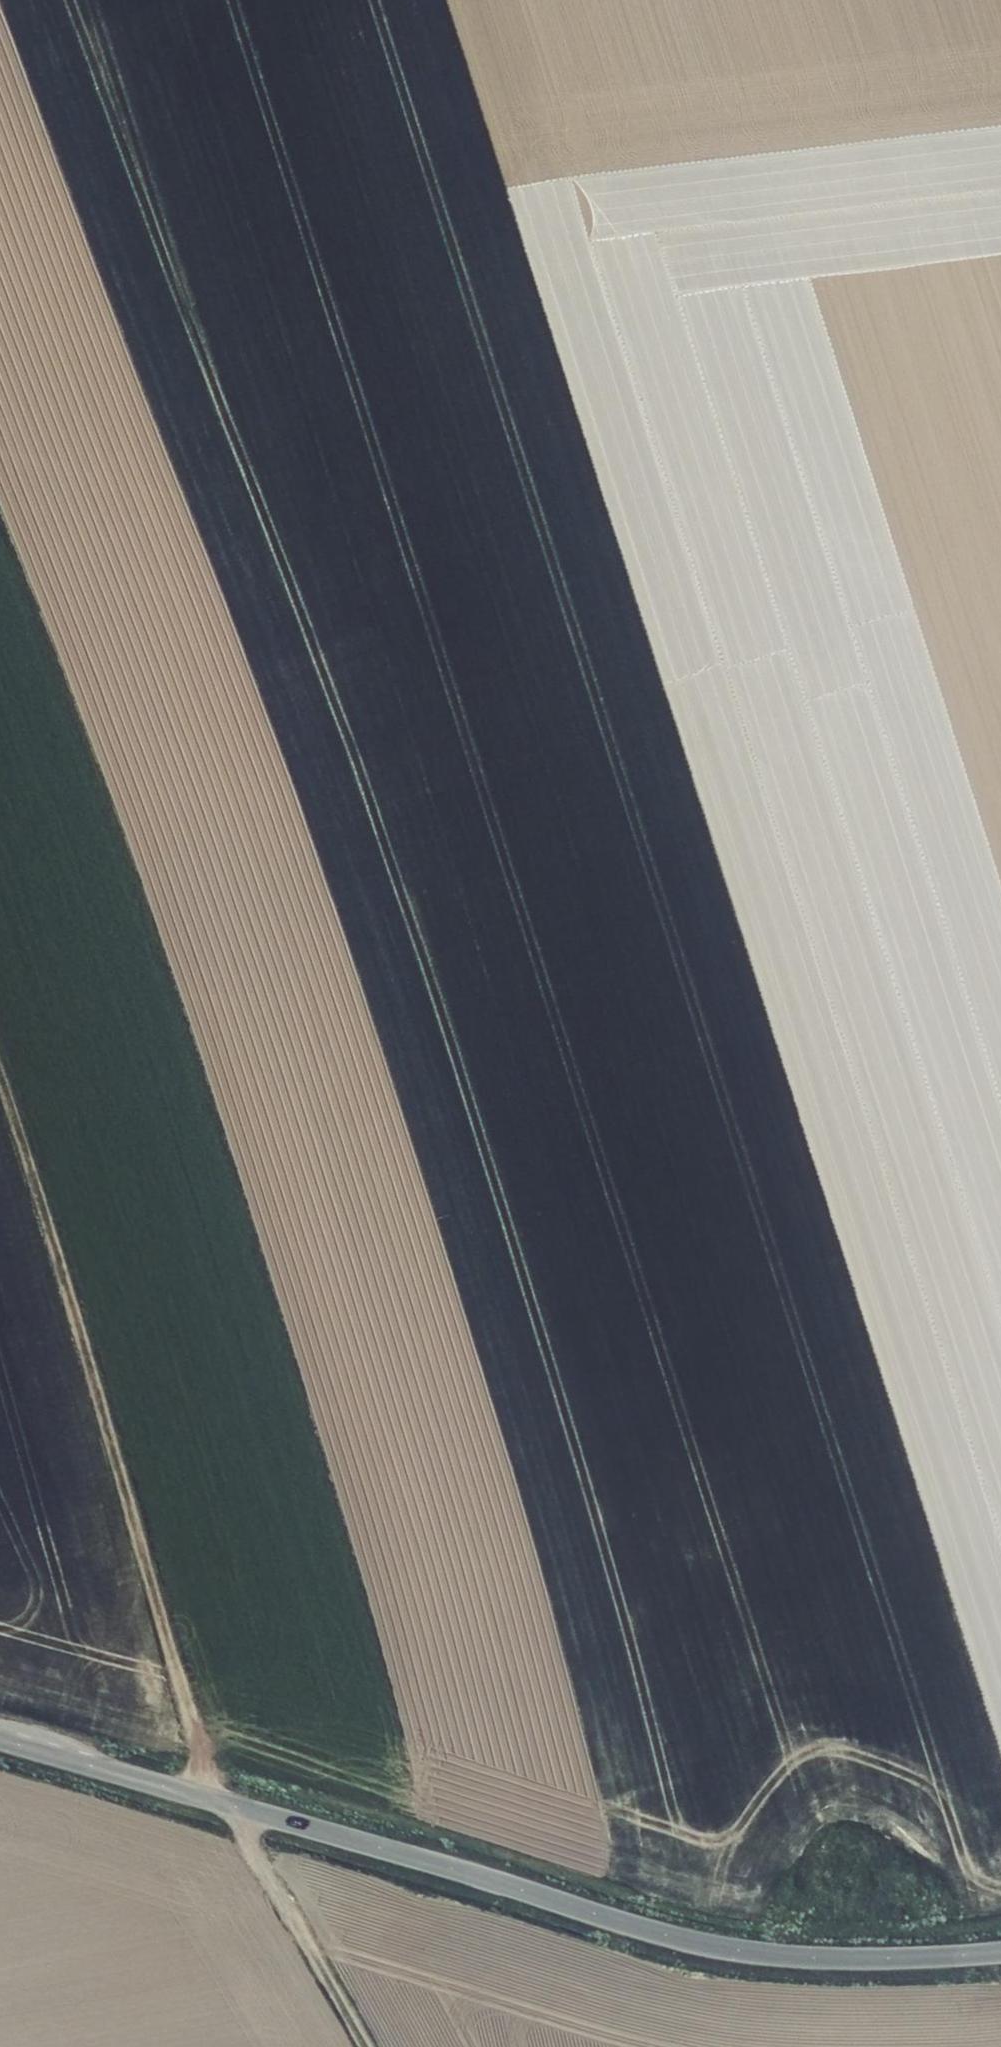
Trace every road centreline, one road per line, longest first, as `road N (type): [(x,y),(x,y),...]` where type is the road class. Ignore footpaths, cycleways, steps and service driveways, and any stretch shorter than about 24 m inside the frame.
road 1 (track): [(361,2046),(229,1804),(49,1210),(0,1076)]
road 2 (unclassified): [(1000,1952),(857,1958),(709,1945),(0,1738)]

